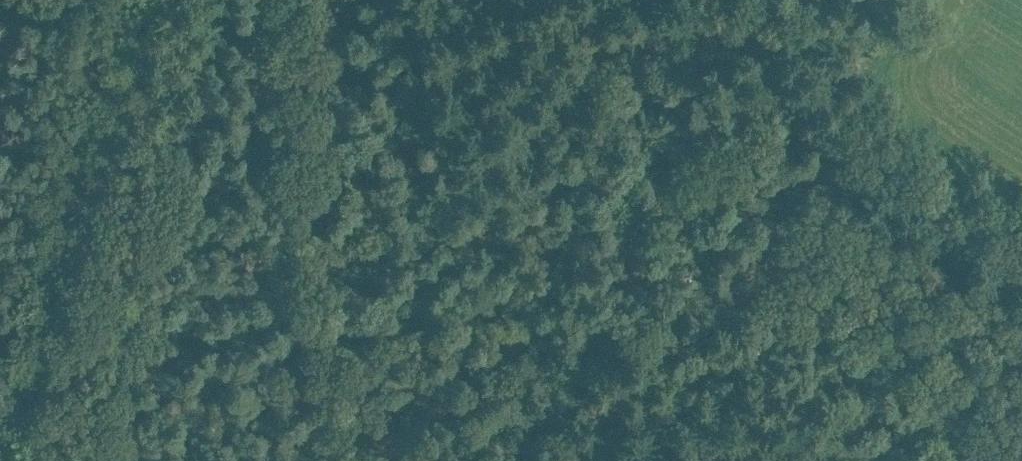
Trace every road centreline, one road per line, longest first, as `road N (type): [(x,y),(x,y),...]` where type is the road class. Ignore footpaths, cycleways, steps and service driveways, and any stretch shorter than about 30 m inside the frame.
road 1 (tertiary): [(6,460),(120,0)]

